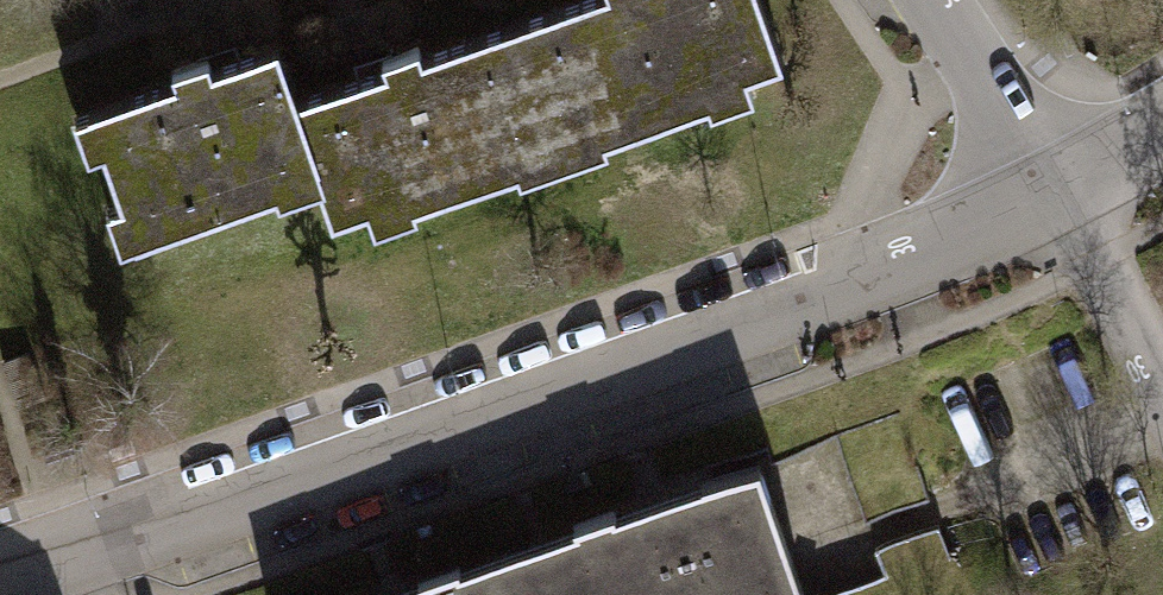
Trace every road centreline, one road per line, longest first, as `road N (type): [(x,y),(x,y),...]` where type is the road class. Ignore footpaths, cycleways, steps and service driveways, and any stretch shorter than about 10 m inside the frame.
road 1 (residential): [(1064,189),(0,584)]
road 2 (residential): [(1064,189),(1162,397)]
road 3 (residential): [(935,0),(1064,189)]

